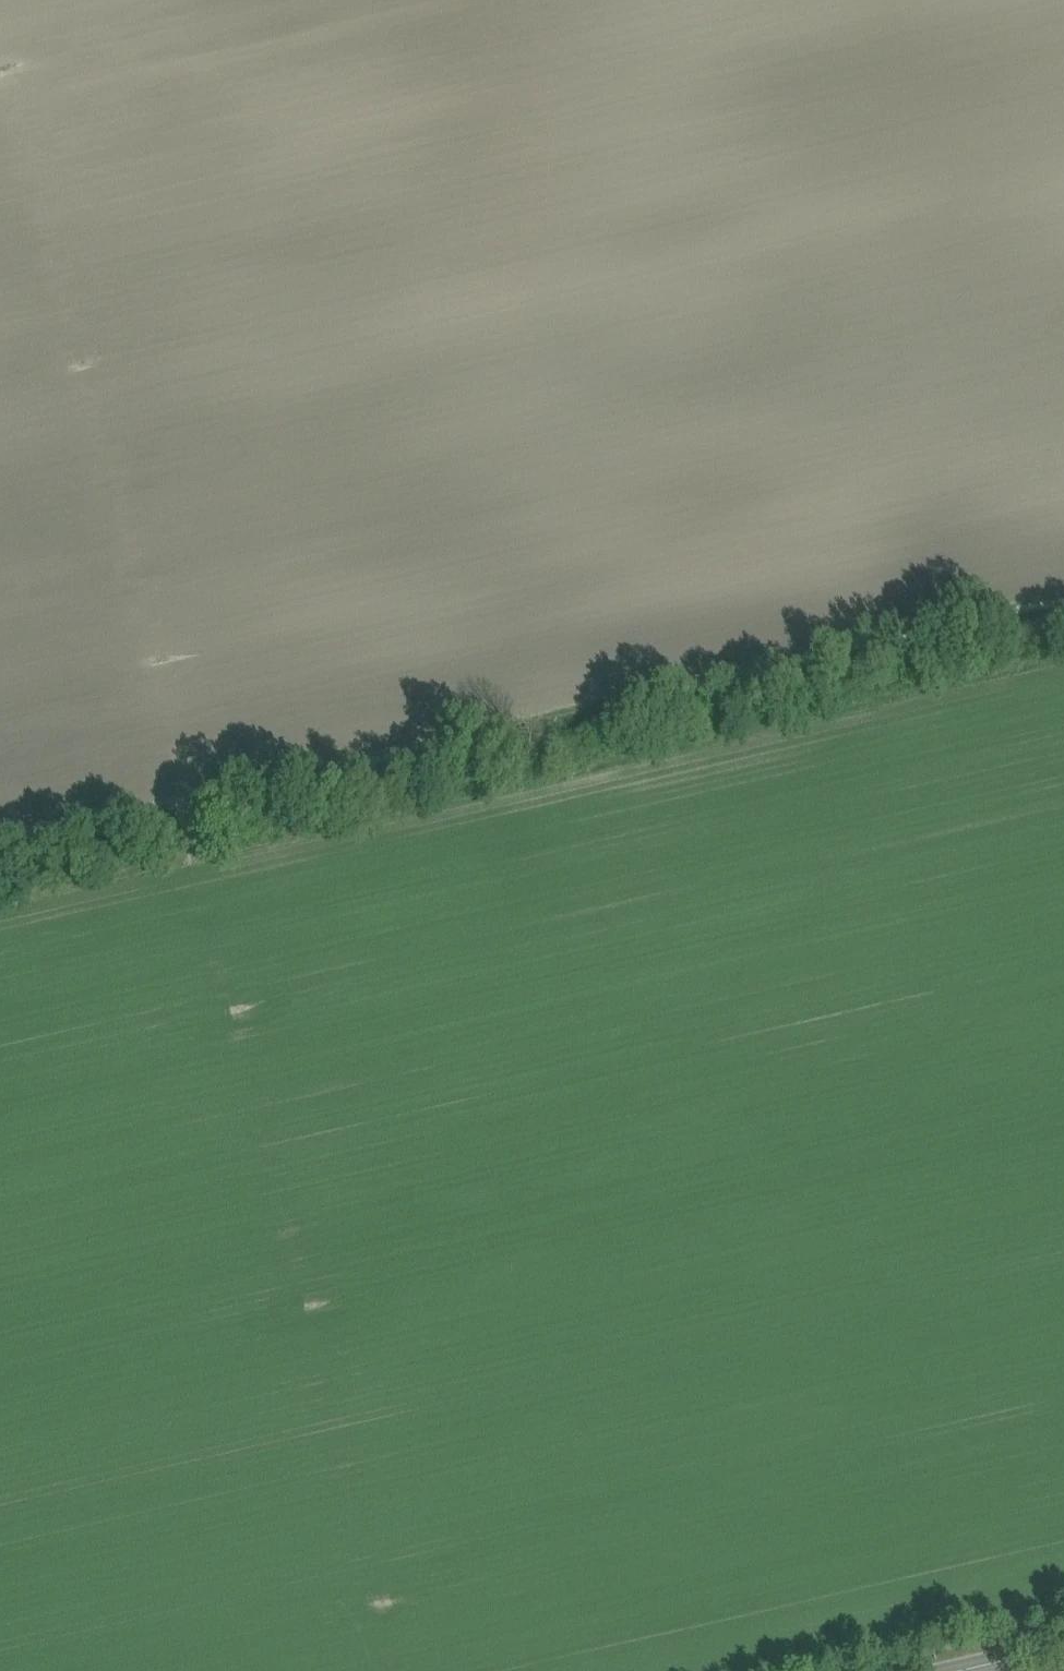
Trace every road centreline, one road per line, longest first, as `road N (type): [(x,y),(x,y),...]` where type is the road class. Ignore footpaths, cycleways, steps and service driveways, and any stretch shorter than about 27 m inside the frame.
road 1 (tertiary): [(936,1670),(1063,1642)]

